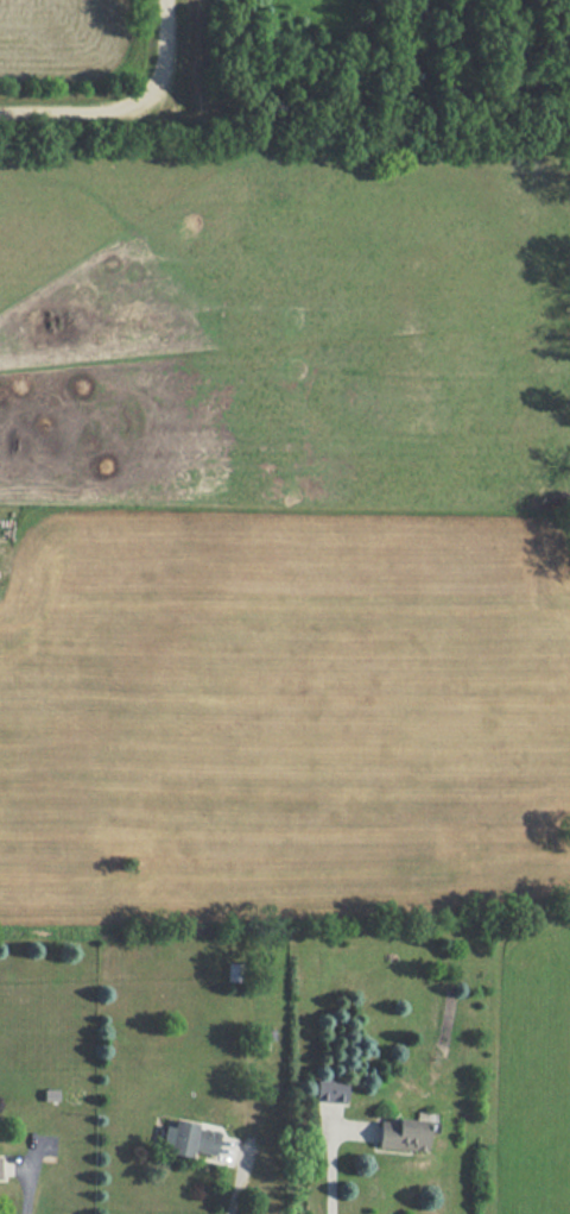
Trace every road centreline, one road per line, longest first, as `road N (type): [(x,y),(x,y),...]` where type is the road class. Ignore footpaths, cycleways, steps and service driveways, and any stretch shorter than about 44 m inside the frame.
road 1 (residential): [(0,110),(134,101),(163,64),(163,0)]

